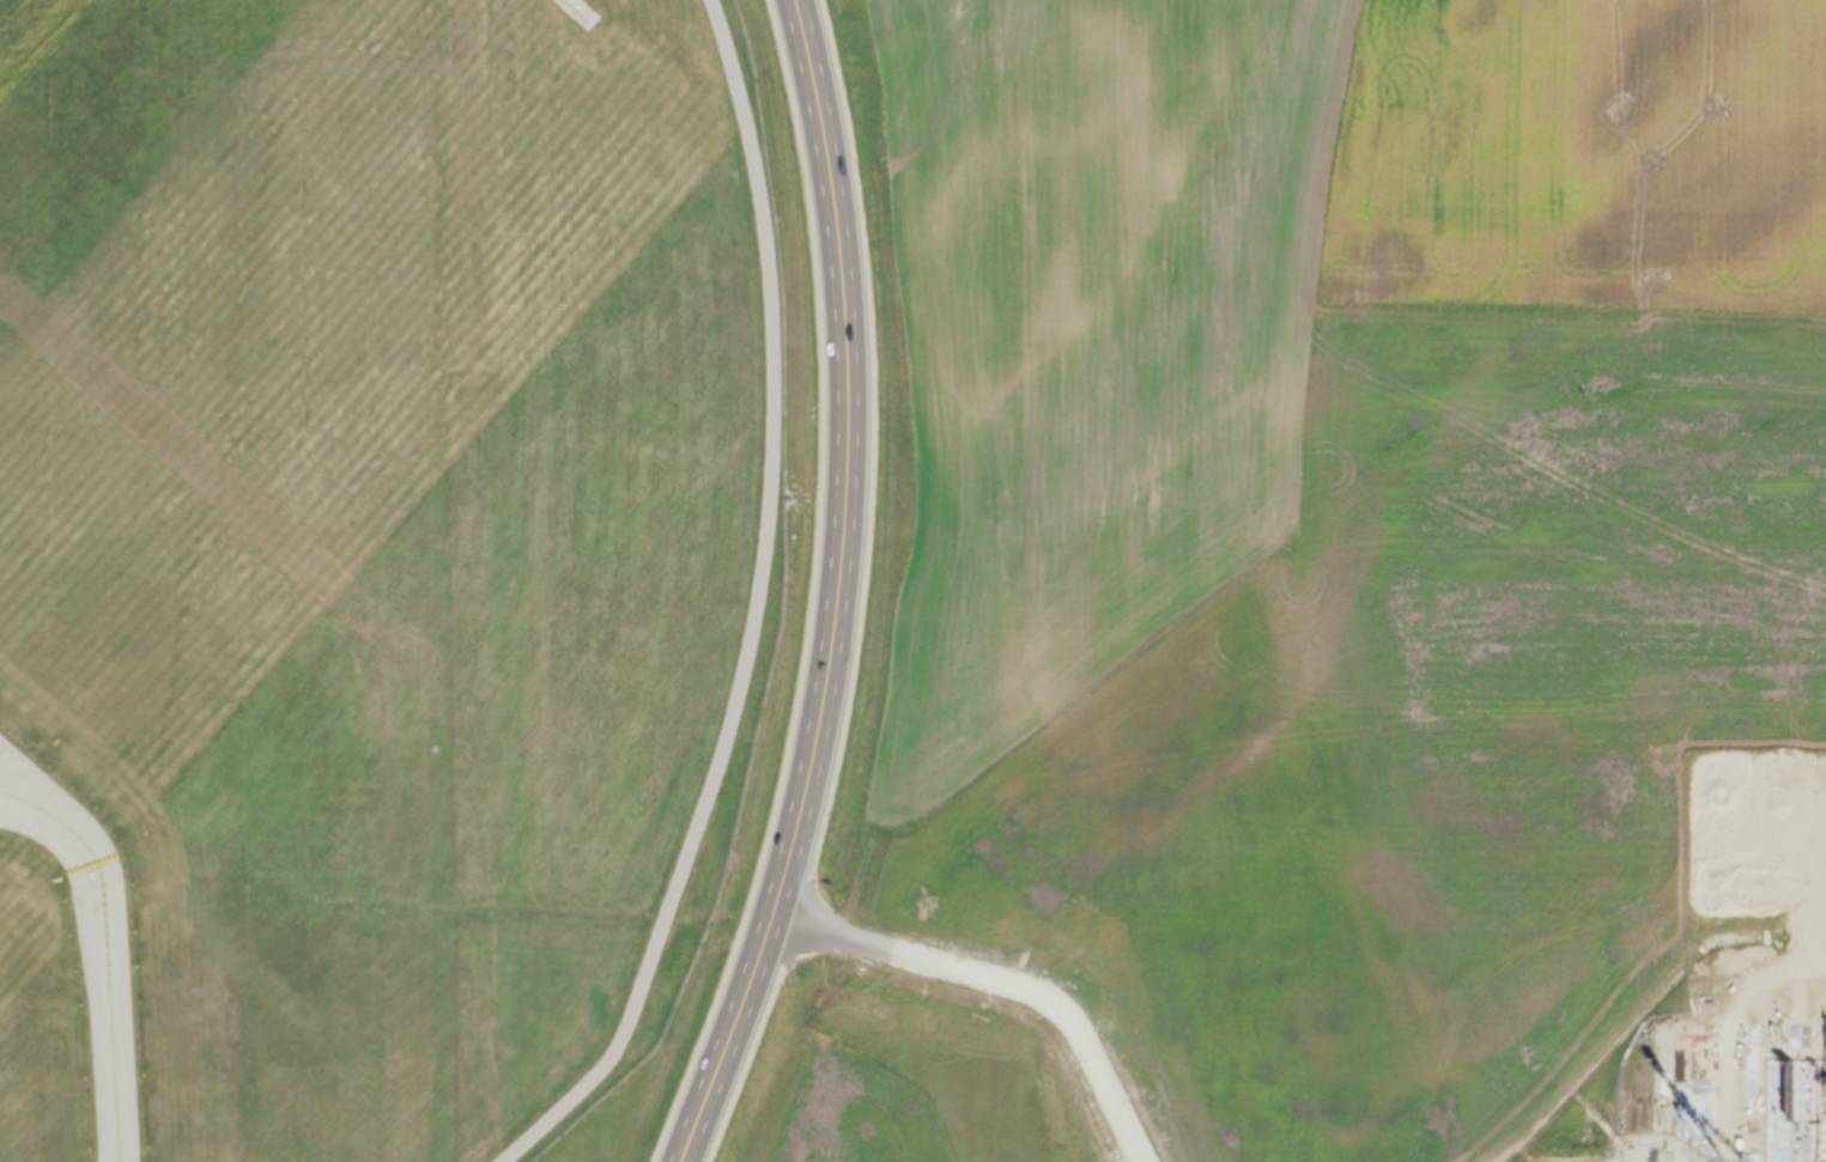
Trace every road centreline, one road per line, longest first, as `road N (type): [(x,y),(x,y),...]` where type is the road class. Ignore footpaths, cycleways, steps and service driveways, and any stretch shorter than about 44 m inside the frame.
road 1 (primary): [(678,1161),(820,735),(847,487),(848,363),(821,116),(796,0)]

